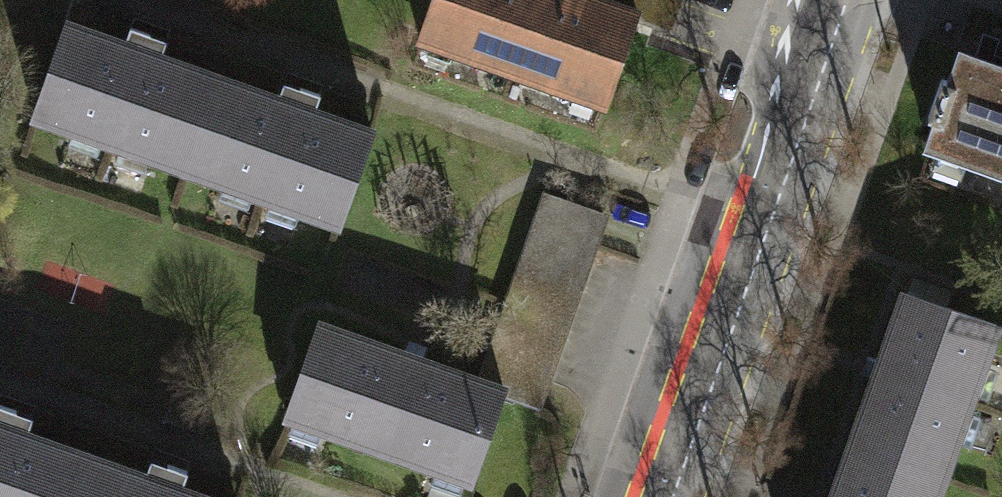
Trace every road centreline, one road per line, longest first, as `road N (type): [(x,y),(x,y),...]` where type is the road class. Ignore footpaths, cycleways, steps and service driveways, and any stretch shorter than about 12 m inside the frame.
road 1 (tertiary): [(664,496),(838,0)]

